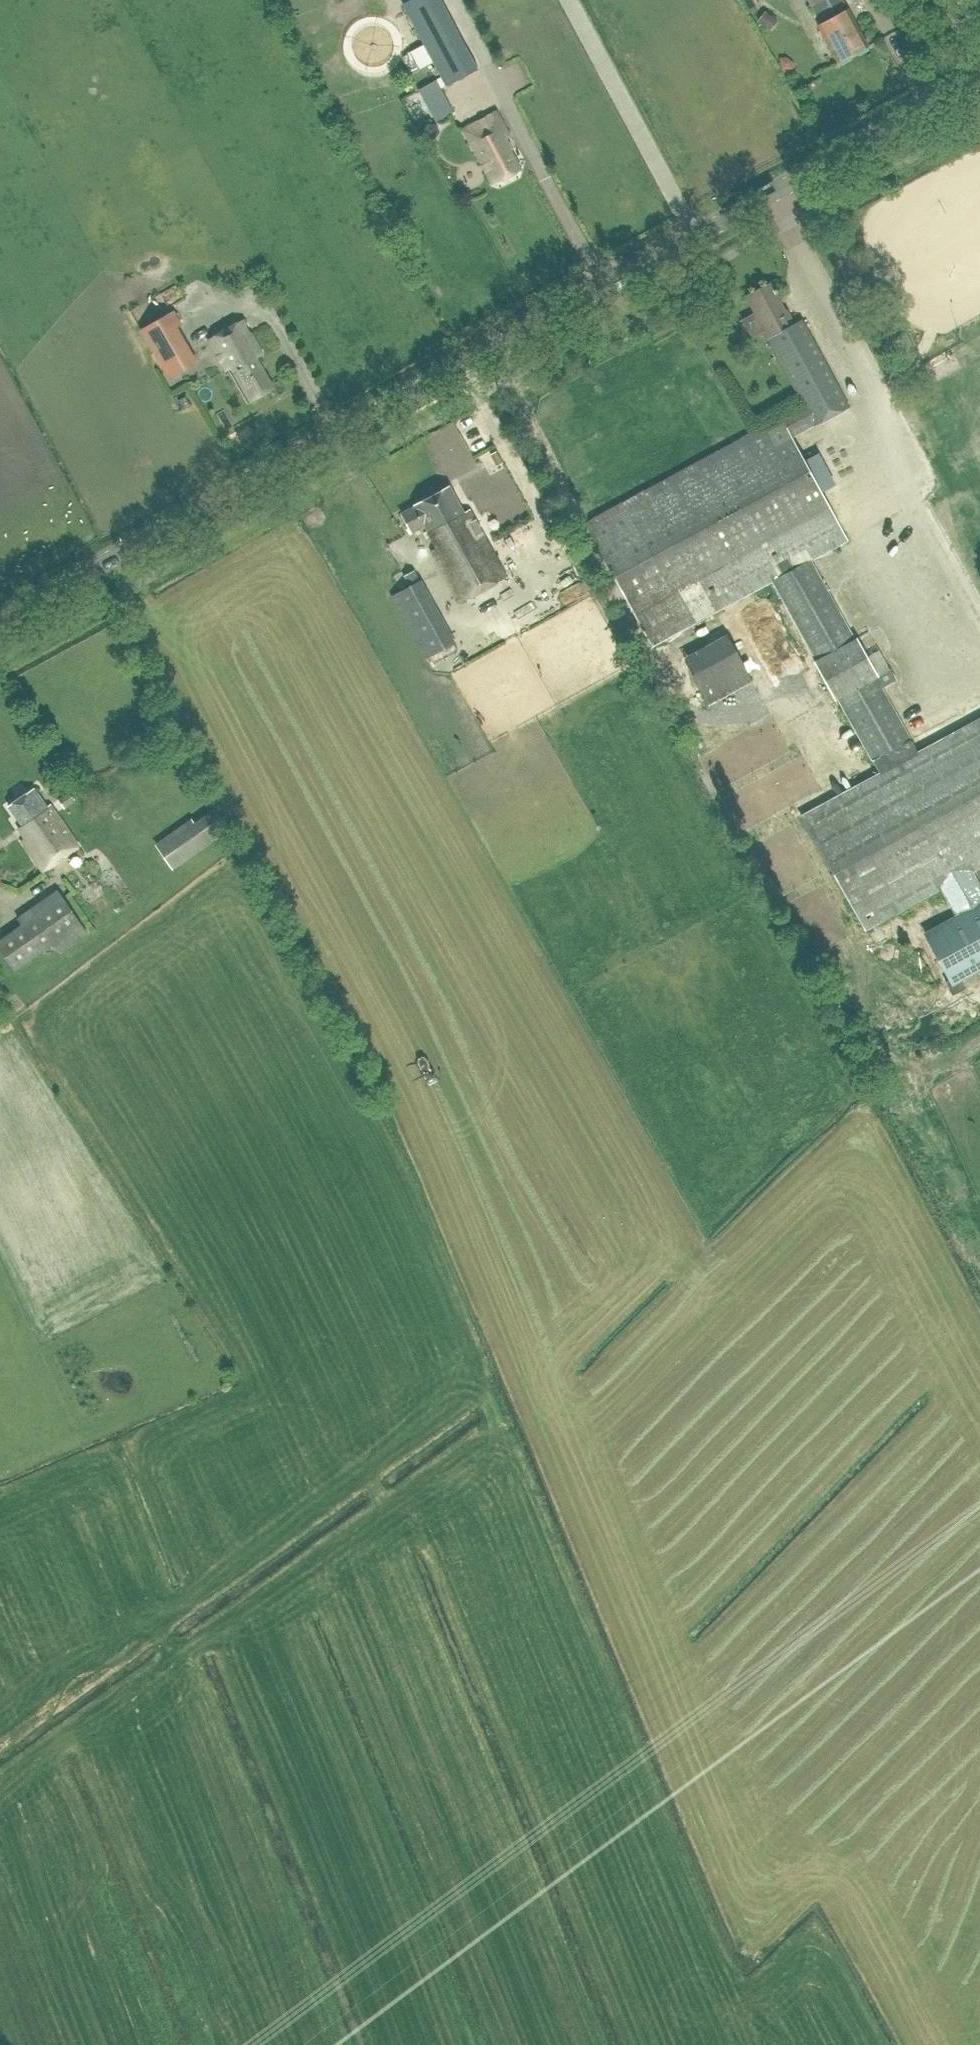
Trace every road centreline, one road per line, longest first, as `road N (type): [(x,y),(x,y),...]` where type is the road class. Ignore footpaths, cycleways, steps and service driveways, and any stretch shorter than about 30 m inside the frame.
road 1 (secondary): [(0,620),(979,78)]

